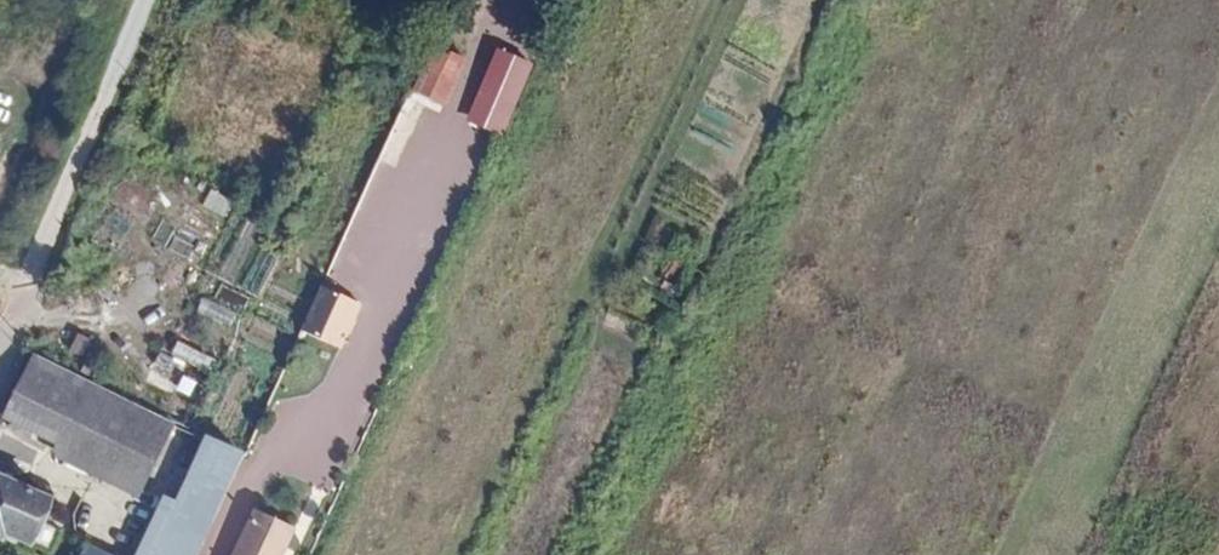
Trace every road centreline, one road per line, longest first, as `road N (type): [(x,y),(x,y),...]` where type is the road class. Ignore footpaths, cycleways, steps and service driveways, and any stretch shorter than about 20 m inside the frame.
road 1 (track): [(142,0),(26,285)]

